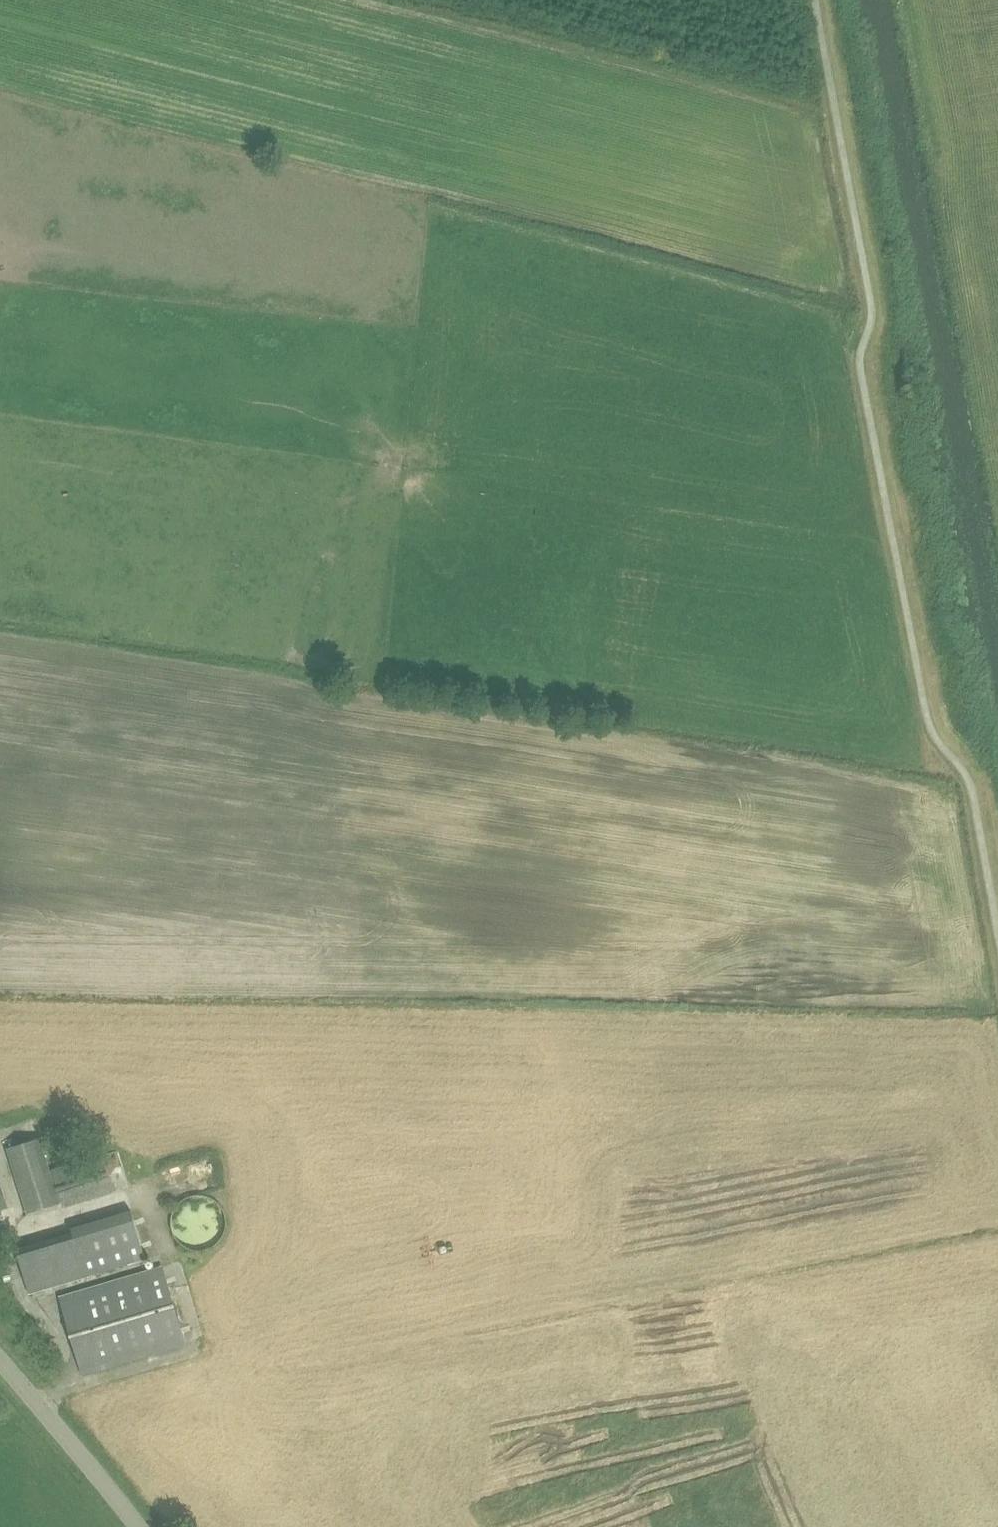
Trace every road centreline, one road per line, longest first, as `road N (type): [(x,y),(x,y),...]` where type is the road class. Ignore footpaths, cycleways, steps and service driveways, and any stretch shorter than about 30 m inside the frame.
road 1 (unclassified): [(134,1526),(0,1366)]

